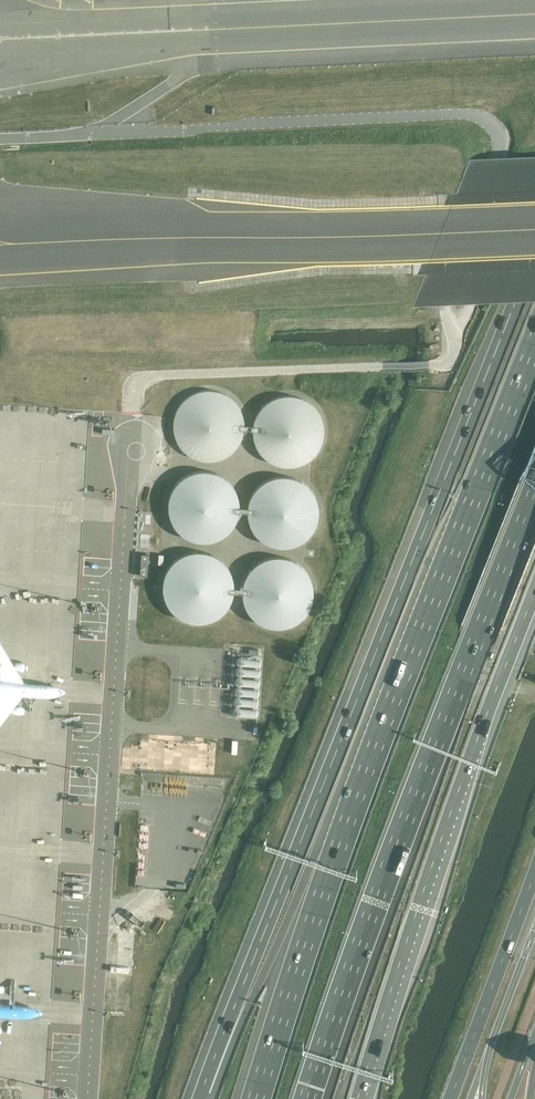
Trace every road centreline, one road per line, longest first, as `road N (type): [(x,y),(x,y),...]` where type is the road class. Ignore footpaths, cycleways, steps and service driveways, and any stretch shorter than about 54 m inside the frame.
road 1 (trunk): [(534,248),(200,1098)]
road 2 (motorway): [(534,344),(353,811),(259,1098)]
road 3 (motorway): [(309,1098),(534,494)]
road 4 (motorway): [(389,994),(534,593)]
road 5 (tertiary): [(534,873),(451,1098)]

